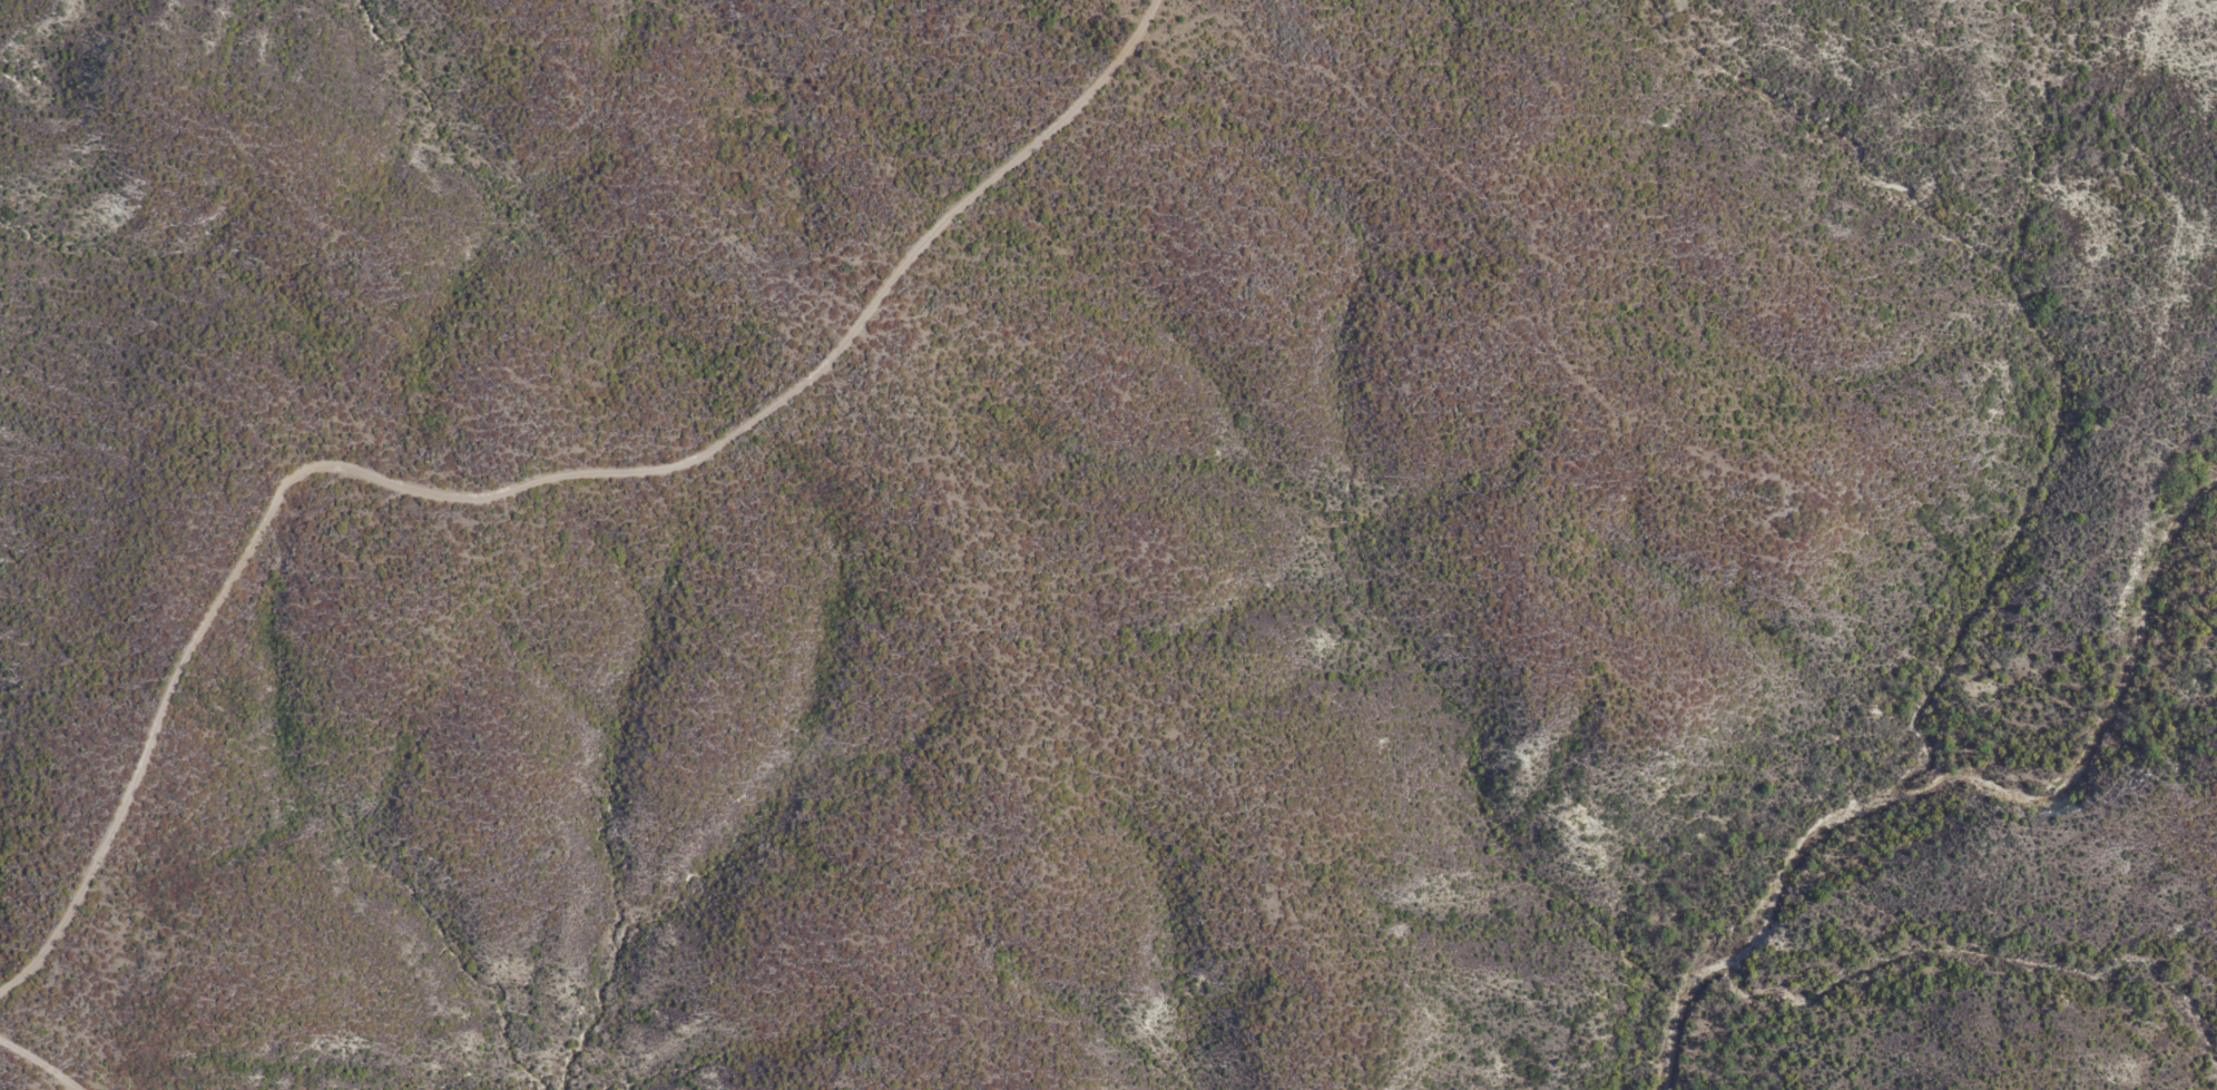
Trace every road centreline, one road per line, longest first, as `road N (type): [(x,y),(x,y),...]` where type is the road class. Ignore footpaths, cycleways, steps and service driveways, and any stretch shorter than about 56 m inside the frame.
road 1 (residential): [(1164,0),(1120,69),(960,210),(805,390),(714,453),(666,470),(576,470),(458,499),(336,470),(302,474),(192,658),(133,805),(57,946),(0,997)]

